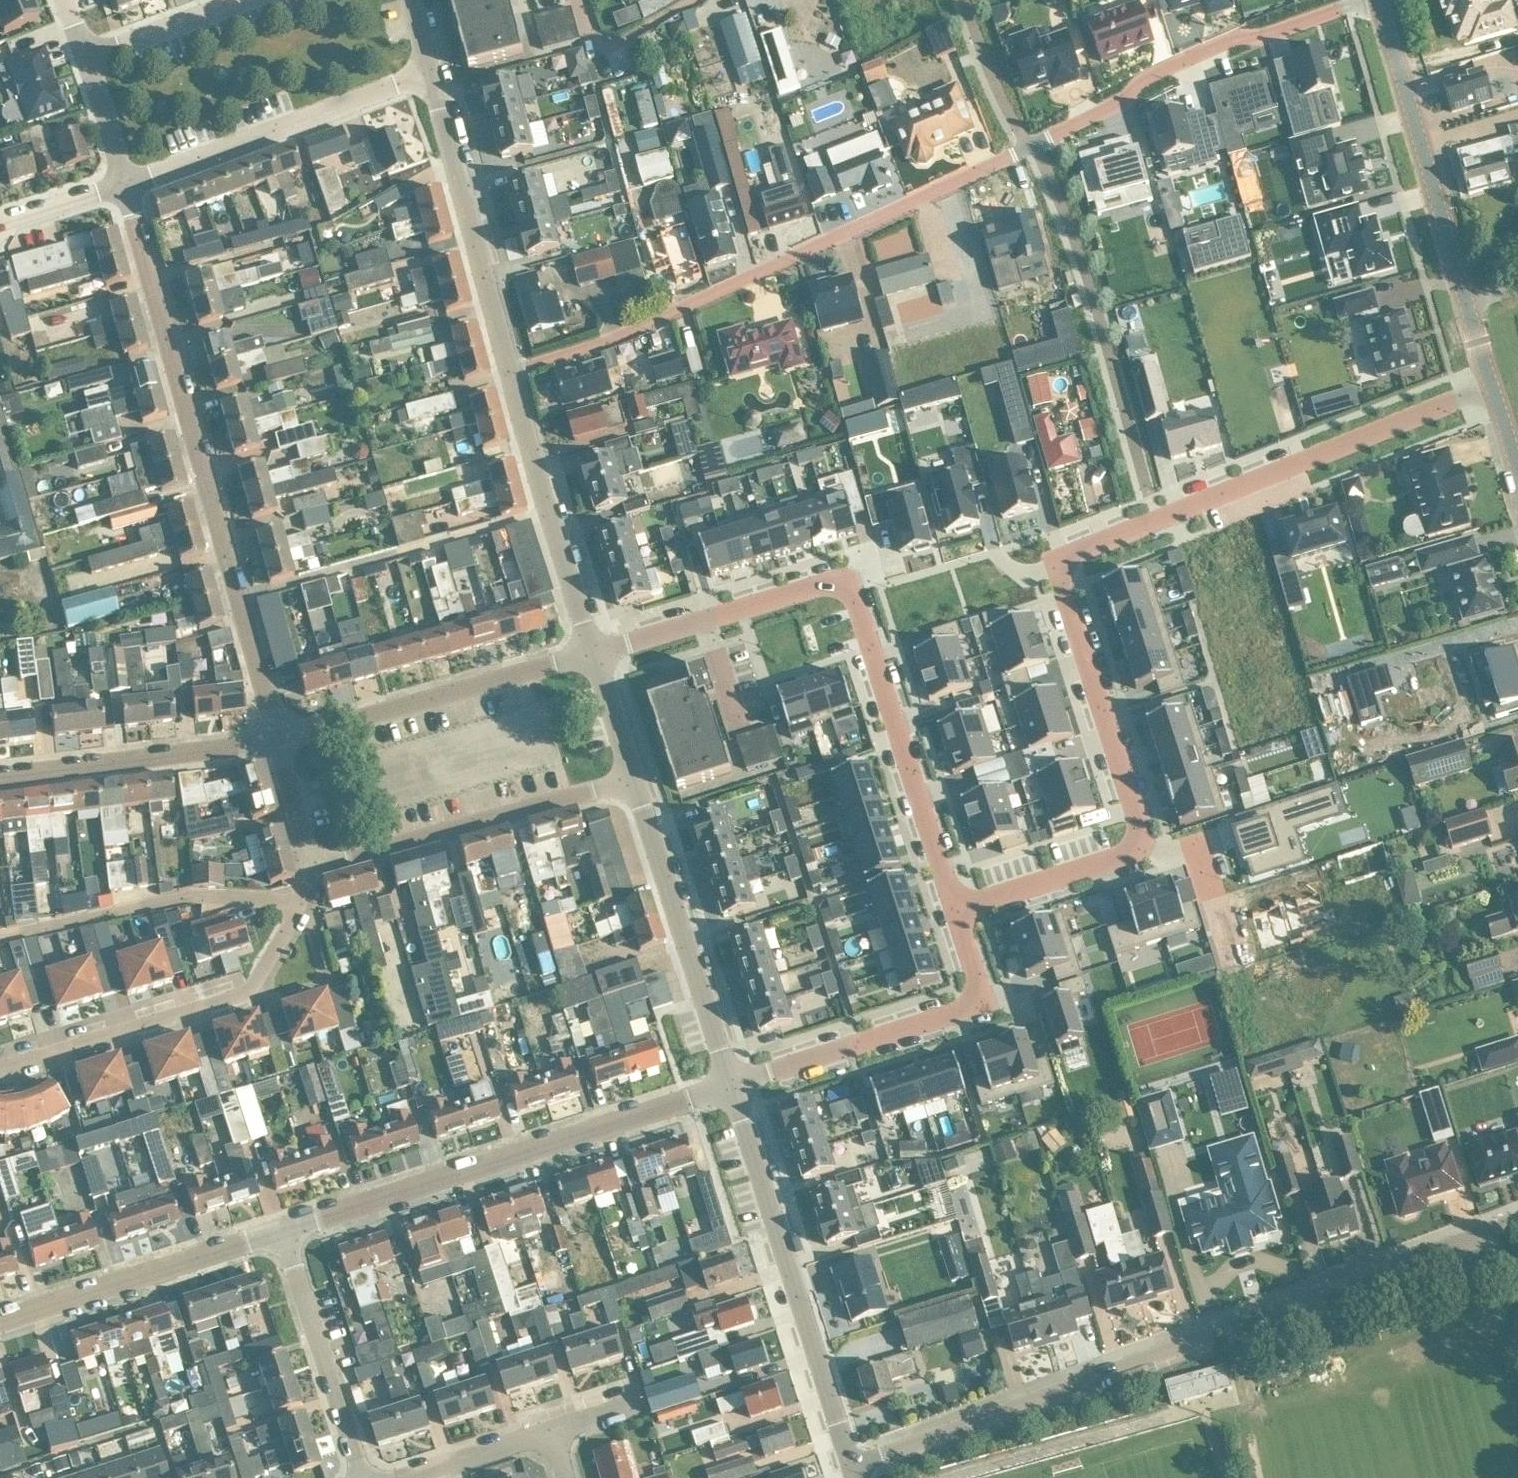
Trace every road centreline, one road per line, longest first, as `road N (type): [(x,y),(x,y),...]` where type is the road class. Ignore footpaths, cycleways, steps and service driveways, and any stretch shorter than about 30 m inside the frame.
road 1 (residential): [(850,1465),(1517,1218)]
road 2 (residential): [(593,654),(839,580),(847,585),(958,911)]
road 3 (residential): [(509,368),(639,328),(1033,145)]
road 4 (residential): [(276,736),(125,186)]
road 5 (residential): [(283,1231),(730,1085)]
road 6 (residential): [(1138,842),(1140,815),(1057,560),(1157,520)]
road 7 (residential): [(315,866),(260,980),(246,992),(0,1066)]
road 8 (unclassified): [(1492,385),(1379,0)]
road 9 (residential): [(850,1465),(730,1085)]
road 10 (residential): [(1033,145),(1078,242),(1157,520)]
road 11 (residential): [(1033,145),(1125,100),(1143,79),(1235,38),(1371,0)]
road 12 (residential): [(958,911),(987,1004),(730,1085)]
road 13 (residential): [(1157,520),(1492,385)]
road 14 (residential): [(633,780),(315,866)]
road 15 (residential): [(276,736),(593,654)]
road 16 (residential): [(125,186),(429,72)]
road 17 (residential): [(730,1085),(633,780)]
road 18 (residential): [(509,368),(429,72)]
road 19 (residential): [(593,654),(509,368)]
road 20 (residential): [(0,1322),(283,1231)]
road 21 (residential): [(0,778),(276,736)]
road 22 (residential): [(361,1477),(283,1231)]
road 23 (residential): [(958,911),(1116,858),(1138,842)]
road 24 (residential): [(396,1477),(553,1433)]
road 25 (residential): [(85,55),(237,0)]
road 26 (residential): [(963,0),(985,60),(1033,145)]
road 27 (residential): [(125,186),(85,55)]
road 28 (residential): [(315,866),(276,736)]
road 29 (residential): [(633,780),(593,654)]
road 30 (residential): [(0,226),(125,186)]

